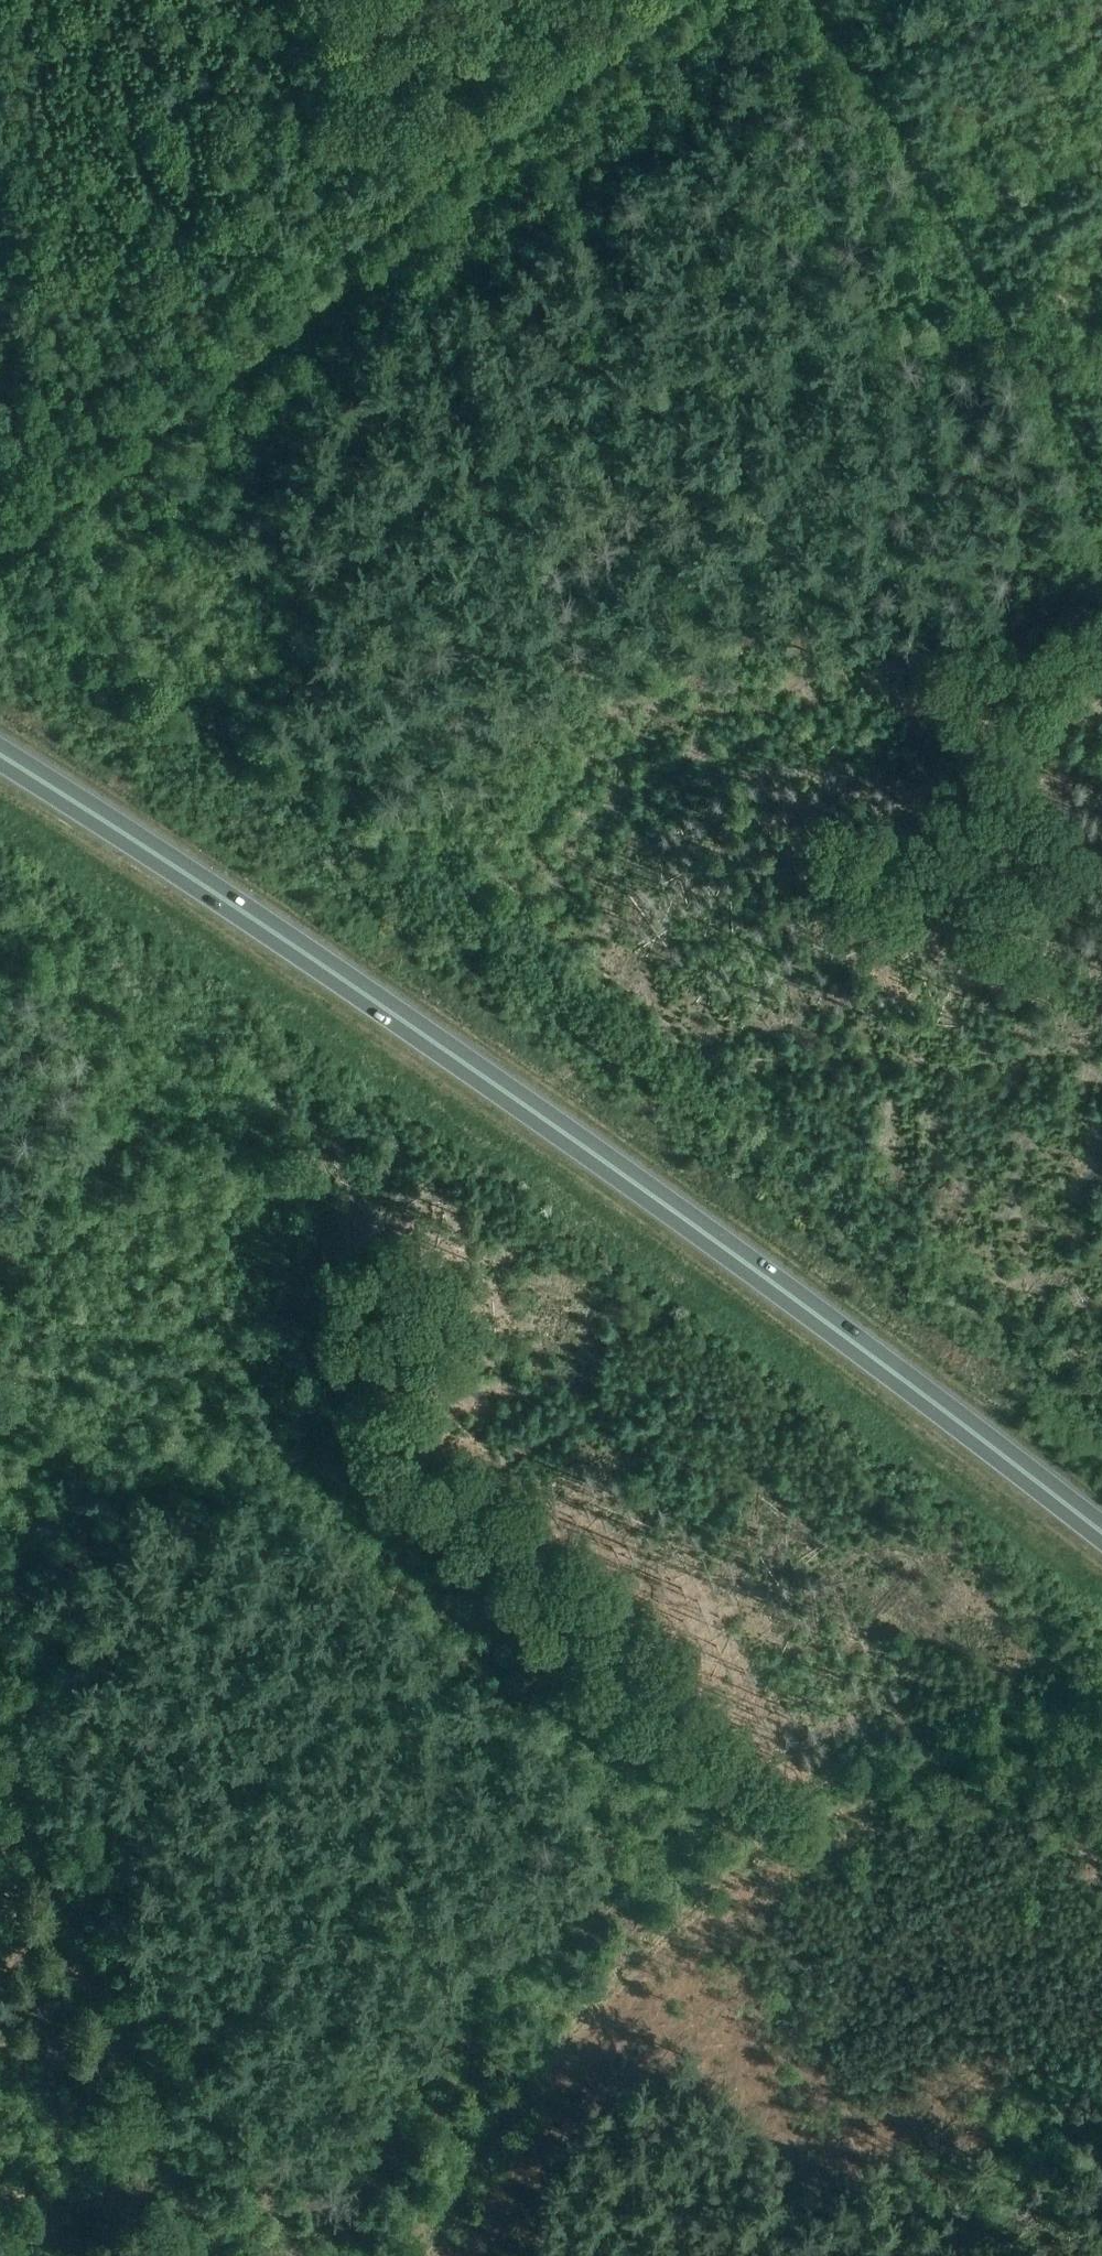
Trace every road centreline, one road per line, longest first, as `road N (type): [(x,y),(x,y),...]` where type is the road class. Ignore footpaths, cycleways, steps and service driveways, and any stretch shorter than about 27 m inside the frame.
road 1 (trunk): [(1101,1533),(716,1240),(394,1015),(0,755)]
road 2 (track): [(707,0),(337,270),(305,142),(285,0)]
road 3 (track): [(0,1767),(207,2255)]

